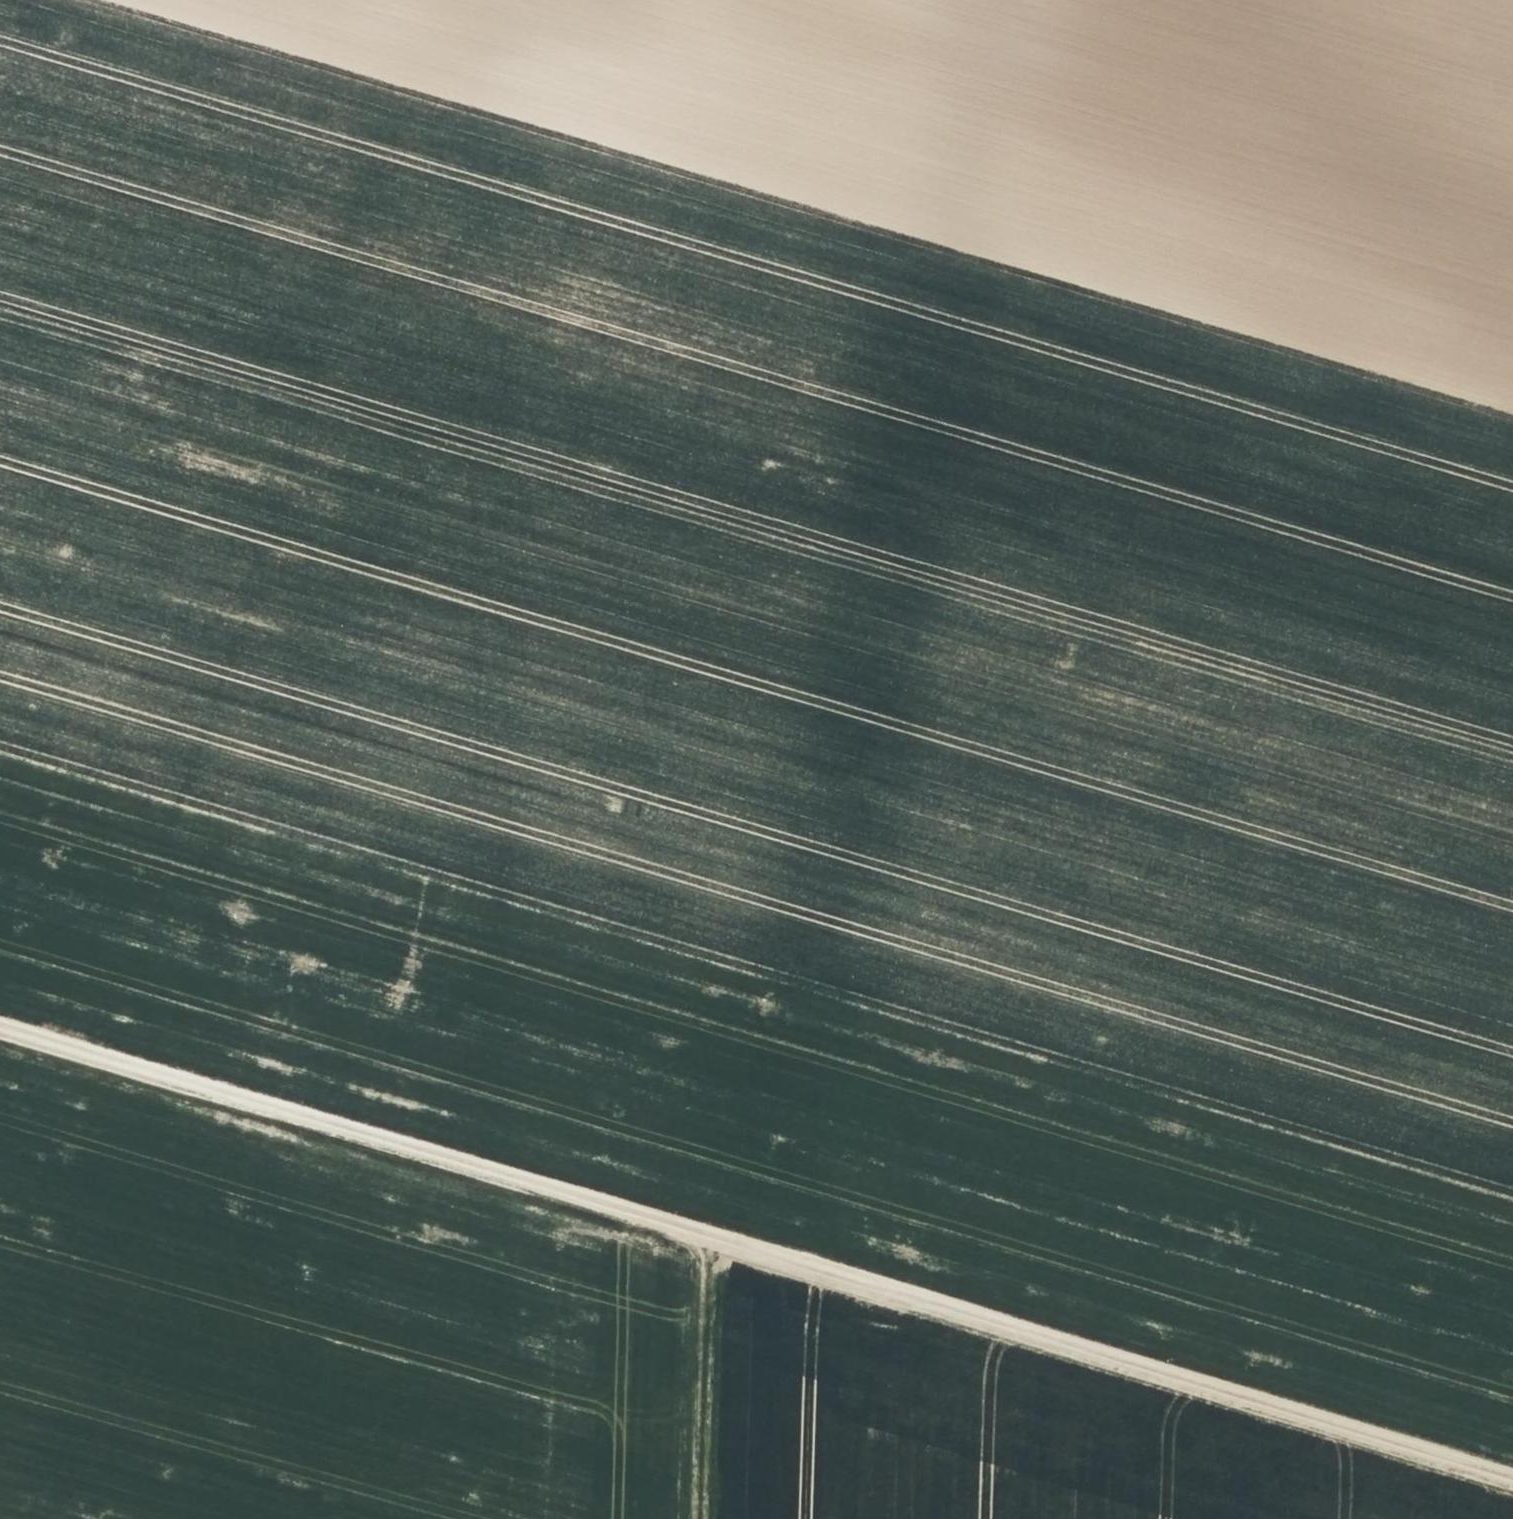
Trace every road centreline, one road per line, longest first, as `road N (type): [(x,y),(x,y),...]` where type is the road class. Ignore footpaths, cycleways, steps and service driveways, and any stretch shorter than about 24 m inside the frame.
road 1 (track): [(1512,1487),(0,1034)]
road 2 (track): [(697,1241),(690,1518)]

